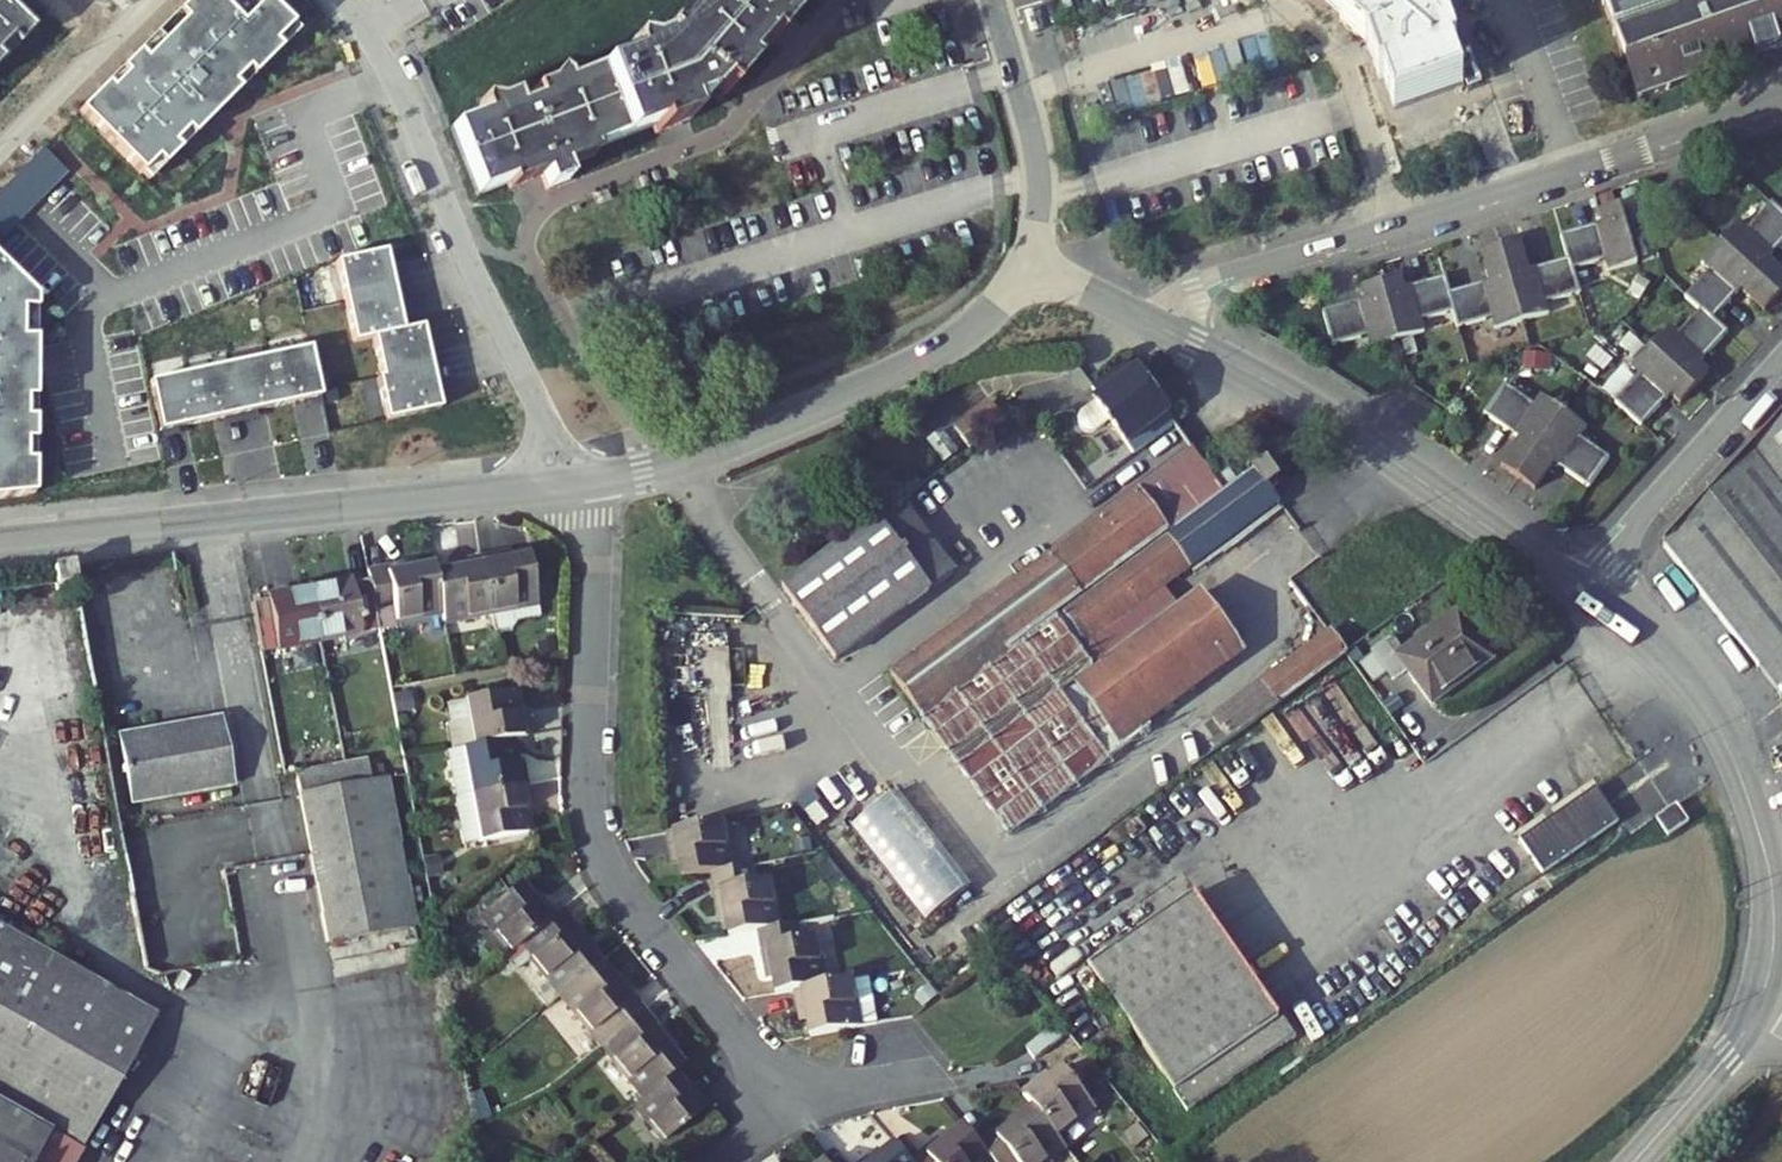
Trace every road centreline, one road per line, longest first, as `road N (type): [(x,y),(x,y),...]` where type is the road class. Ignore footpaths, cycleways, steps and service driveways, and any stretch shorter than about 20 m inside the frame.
road 1 (residential): [(594,477),(588,795),(594,838),(613,876),(790,1098)]
road 2 (residential): [(1781,97),(1505,193),(1243,268),(1147,320)]
road 3 (residential): [(0,540),(594,477)]
road 4 (residential): [(341,0),(369,34),(560,446),(594,477)]
road 5 (residential): [(1147,320),(1304,400),(1585,593)]
road 6 (residential): [(1585,593),(1665,653),(1726,738),(1762,841),(1776,920),(1773,960),(1750,1021)]
road 7 (residential): [(594,477),(696,453),(900,369),(980,323),(1027,269)]
road 8 (residential): [(1585,593),(1781,362)]
road 9 (residential): [(993,0),(1037,154),(1040,197),(1027,269)]
road 10 (residential): [(1750,1021),(1634,1161)]
road 11 (residential): [(790,1098),(935,1071)]
road 12 (residential): [(1027,269),(1147,320)]

